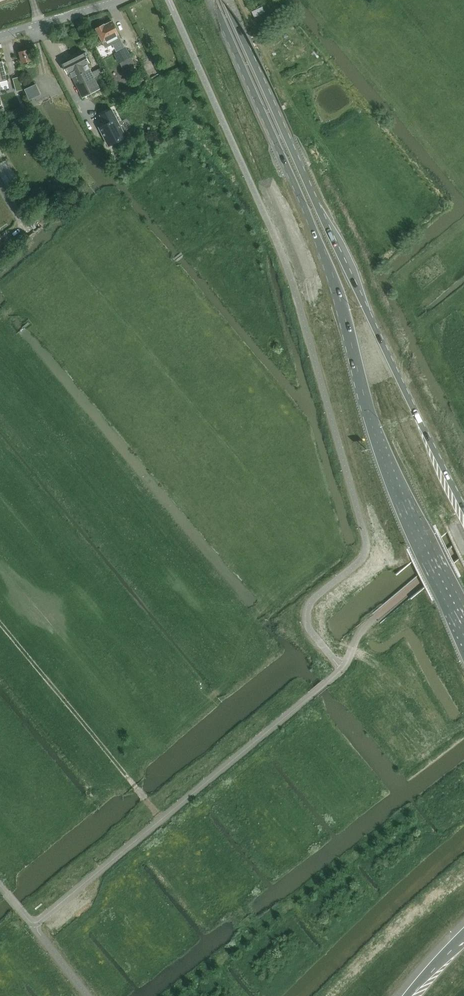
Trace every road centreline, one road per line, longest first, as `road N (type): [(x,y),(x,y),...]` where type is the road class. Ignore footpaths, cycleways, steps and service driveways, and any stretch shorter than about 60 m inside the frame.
road 1 (primary): [(213,0),(318,240),(383,464),(463,627)]
road 2 (primary): [(463,511),(225,0)]
road 3 (track): [(162,819),(0,622)]
road 4 (unclassified): [(0,35),(115,0)]

